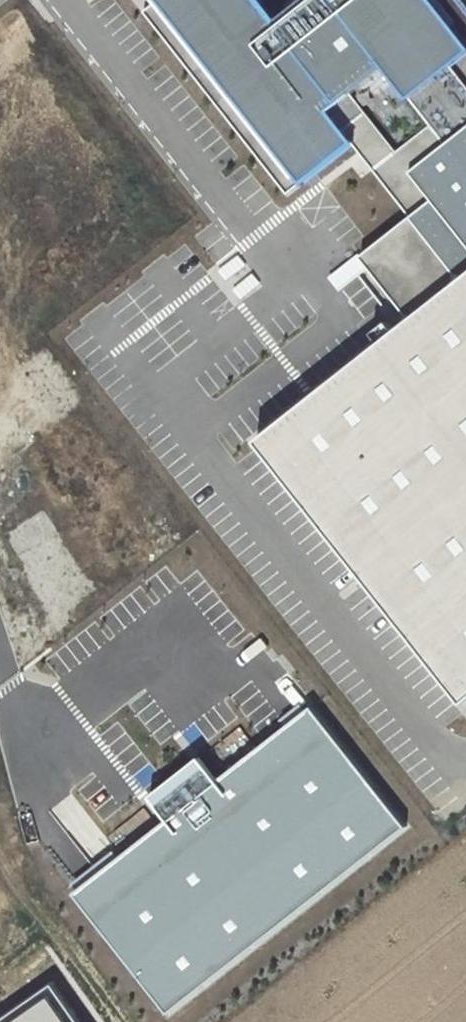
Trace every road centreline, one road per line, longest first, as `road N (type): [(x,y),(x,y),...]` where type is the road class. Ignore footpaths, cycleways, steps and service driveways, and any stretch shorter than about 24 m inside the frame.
road 1 (track): [(121,1021),(0,865)]

